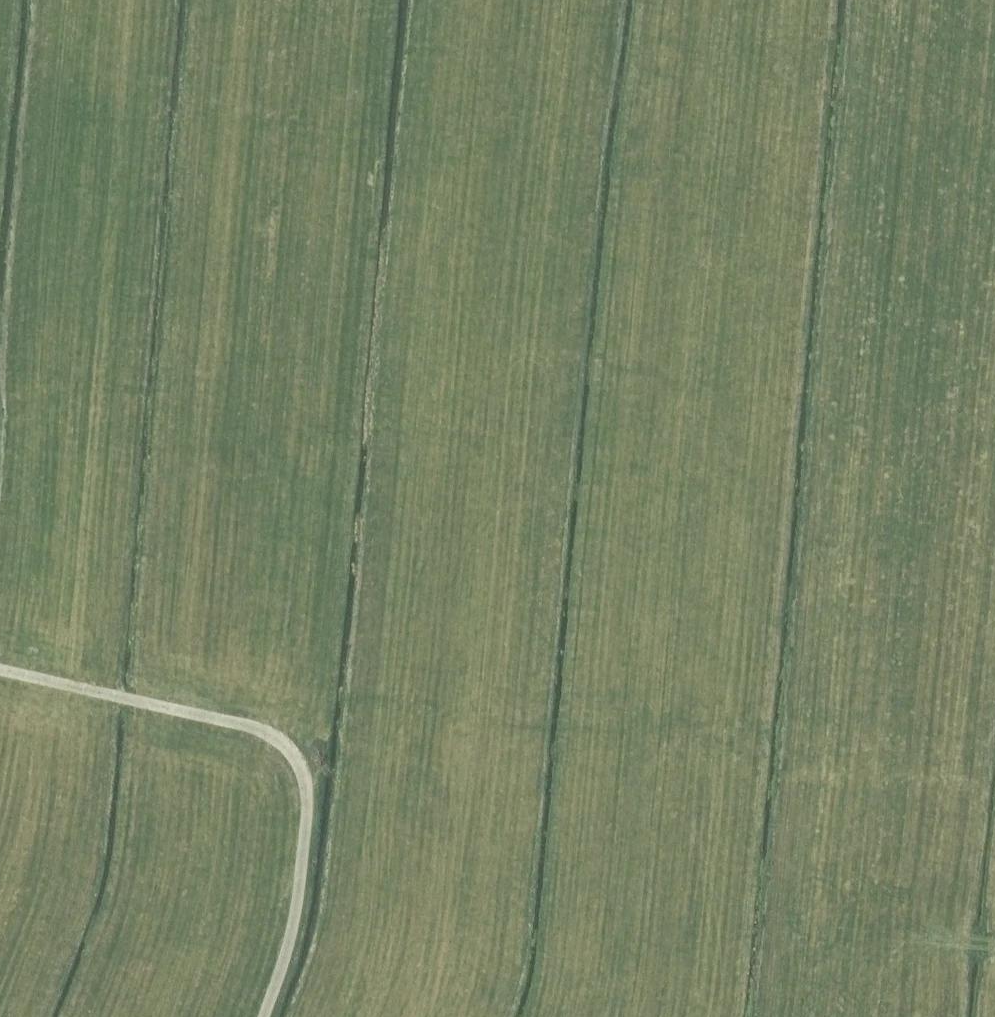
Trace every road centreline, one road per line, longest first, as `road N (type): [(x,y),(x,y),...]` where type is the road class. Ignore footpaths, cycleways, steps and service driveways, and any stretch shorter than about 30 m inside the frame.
road 1 (track): [(267,1016),(291,954),(306,829),(307,774),(295,751),(271,731),(0,667)]

